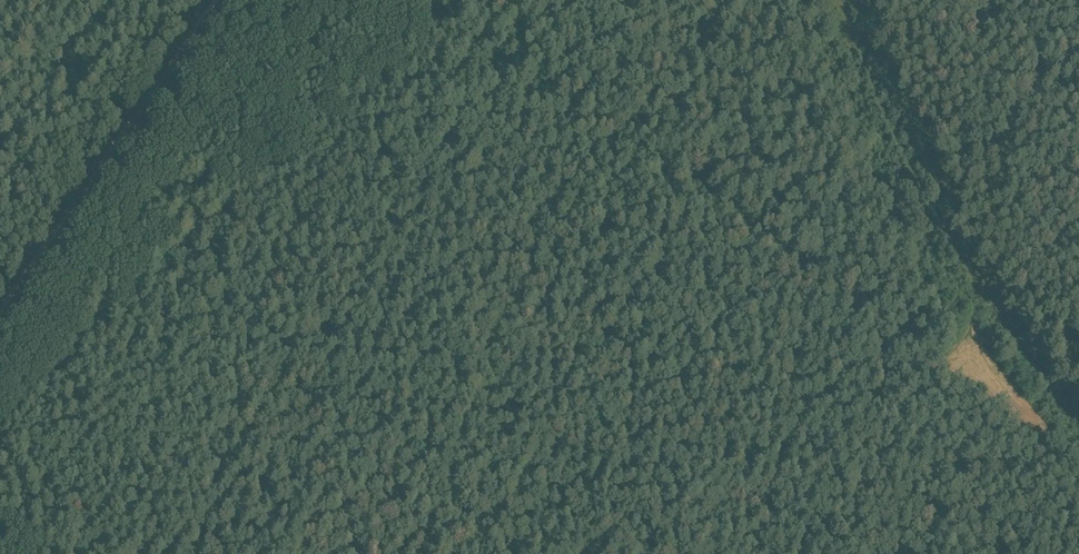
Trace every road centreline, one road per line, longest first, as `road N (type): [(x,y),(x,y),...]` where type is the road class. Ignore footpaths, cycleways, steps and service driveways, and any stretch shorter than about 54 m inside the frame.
road 1 (track): [(0,312),(216,0)]

